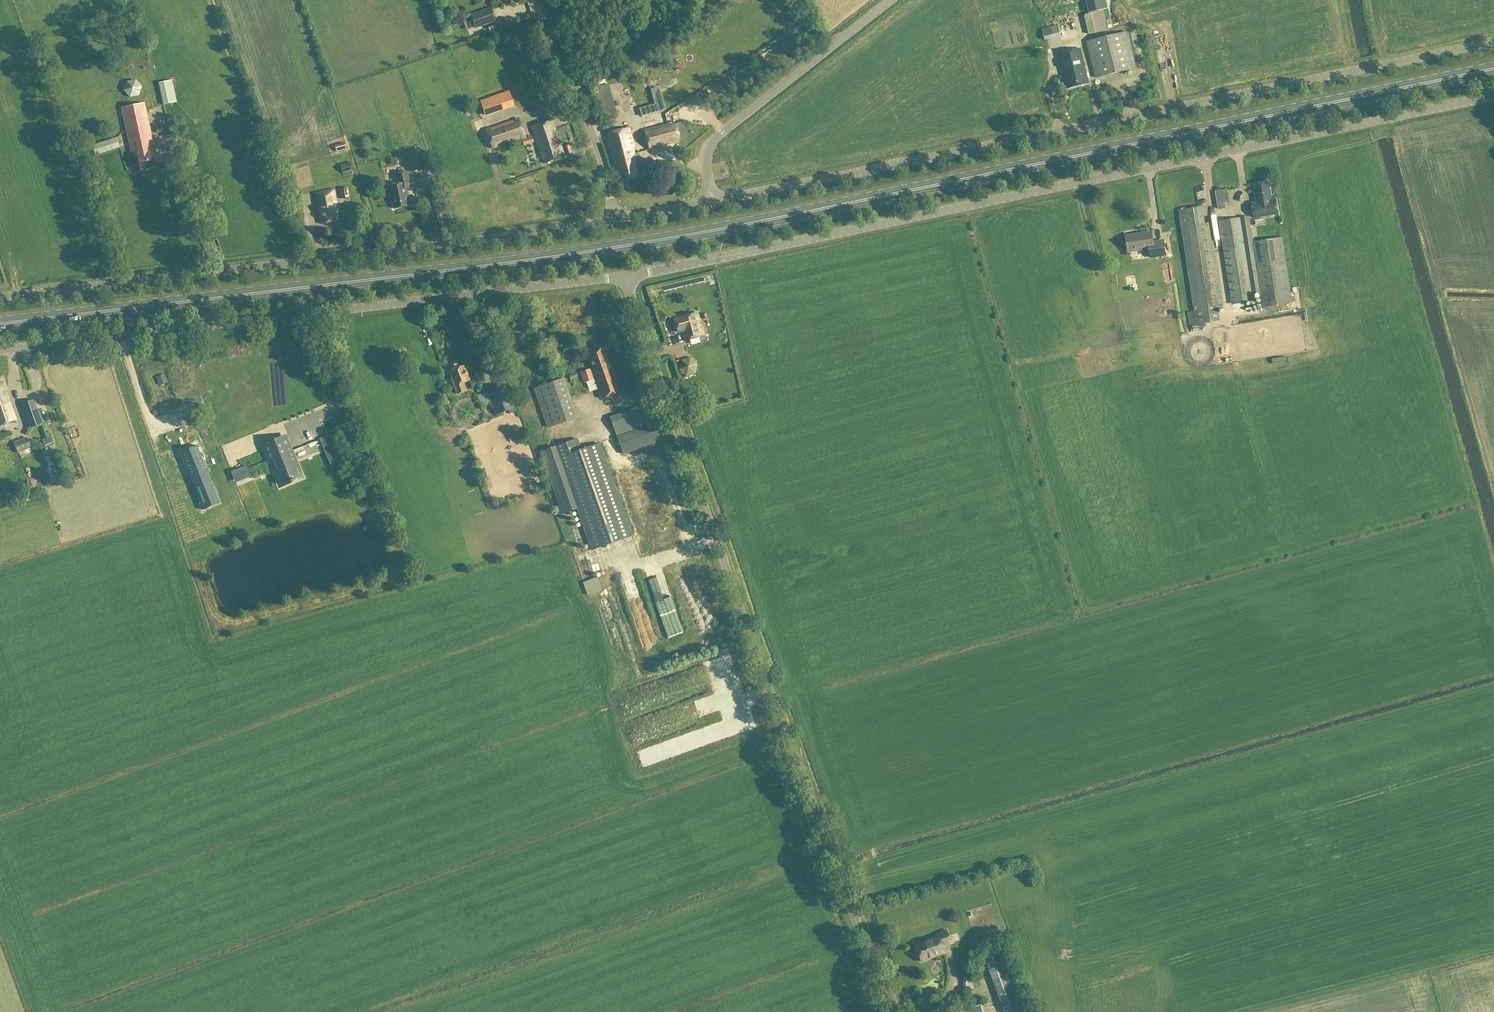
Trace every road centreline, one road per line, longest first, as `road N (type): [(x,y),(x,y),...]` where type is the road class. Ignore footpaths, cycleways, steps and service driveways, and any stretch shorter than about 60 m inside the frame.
road 1 (primary): [(0,325),(693,237),(1493,71)]
road 2 (unclassified): [(628,278),(1493,98)]
road 3 (unclassified): [(711,204),(1493,42)]
road 4 (unclassified): [(888,1011),(628,278)]
road 5 (unclassified): [(0,352),(628,278)]
road 6 (unclassified): [(0,298),(615,220)]
road 7 (unclassified): [(711,204),(708,146),(892,0)]
road 8 (unclassified): [(615,220),(545,0)]

